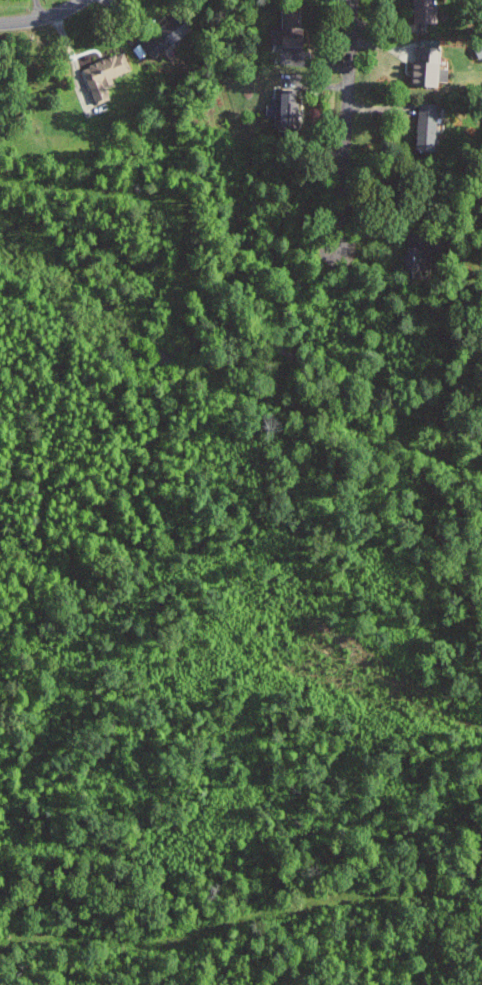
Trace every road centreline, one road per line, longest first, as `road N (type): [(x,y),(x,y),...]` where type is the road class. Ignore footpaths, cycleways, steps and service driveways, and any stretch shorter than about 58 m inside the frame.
road 1 (residential): [(342,266),(349,0)]

